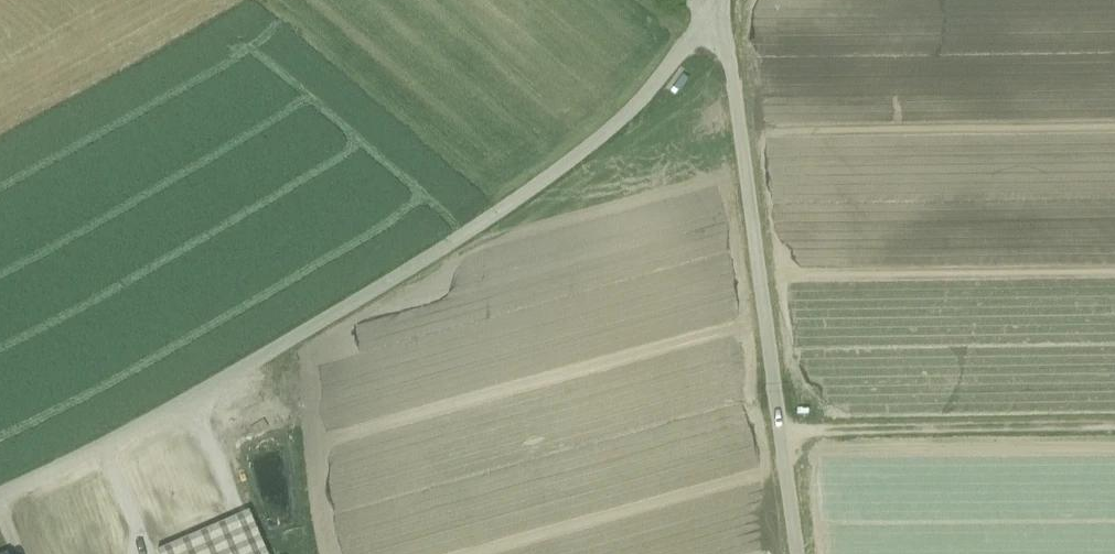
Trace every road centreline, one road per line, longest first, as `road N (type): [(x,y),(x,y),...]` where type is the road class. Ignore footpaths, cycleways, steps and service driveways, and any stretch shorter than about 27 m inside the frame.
road 1 (residential): [(0,494),(163,417),(322,322),(641,110),(715,6)]
road 2 (residential): [(715,6),(801,553)]
road 3 (track): [(781,431),(1114,430)]

